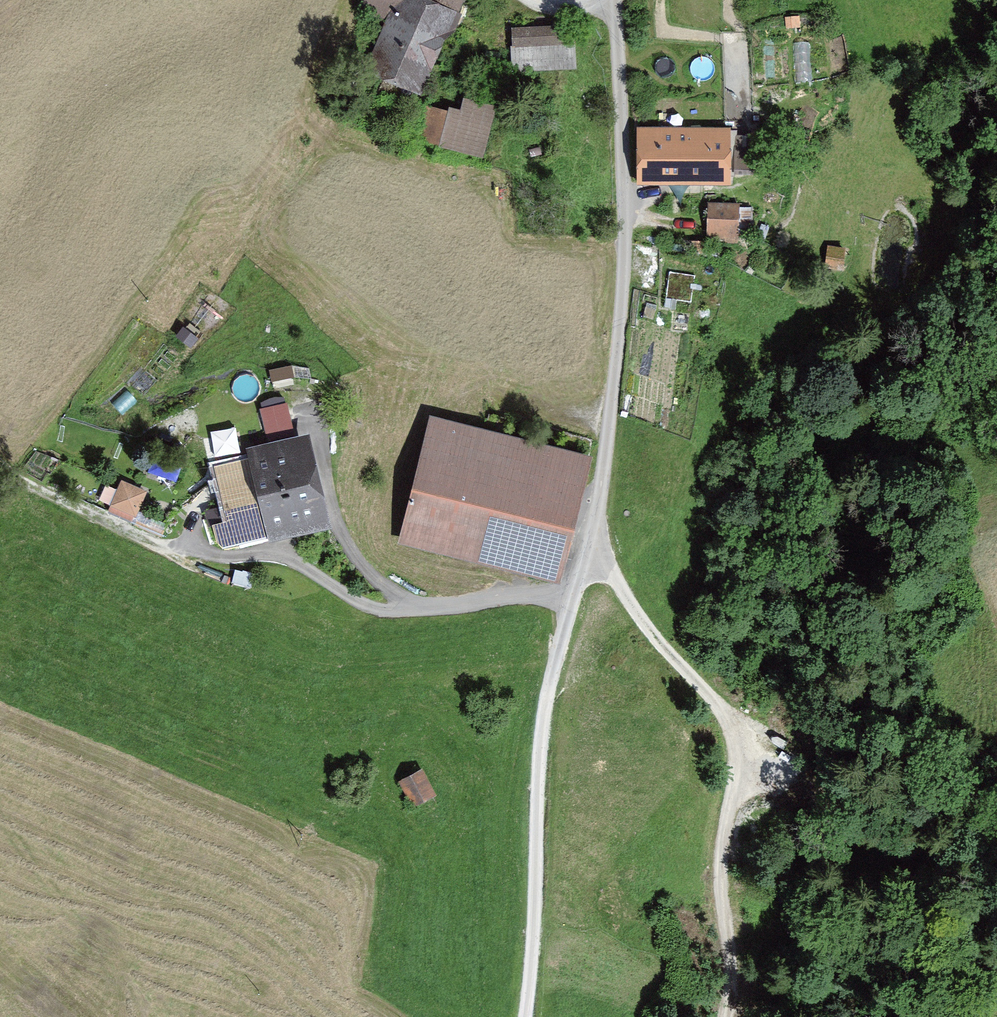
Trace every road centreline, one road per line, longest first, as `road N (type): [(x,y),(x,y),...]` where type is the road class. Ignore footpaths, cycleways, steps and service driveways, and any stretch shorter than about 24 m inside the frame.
road 1 (unclassified): [(614,0),(627,238),(593,539),(558,645),(544,731)]
road 2 (track): [(589,552),(732,714),(741,794),(724,865),(730,1016)]
road 3 (track): [(544,731),(523,1016)]
road 4 (track): [(320,420),(334,509),(359,559),(420,607)]
road 5 (track): [(0,460),(41,490),(201,554)]

